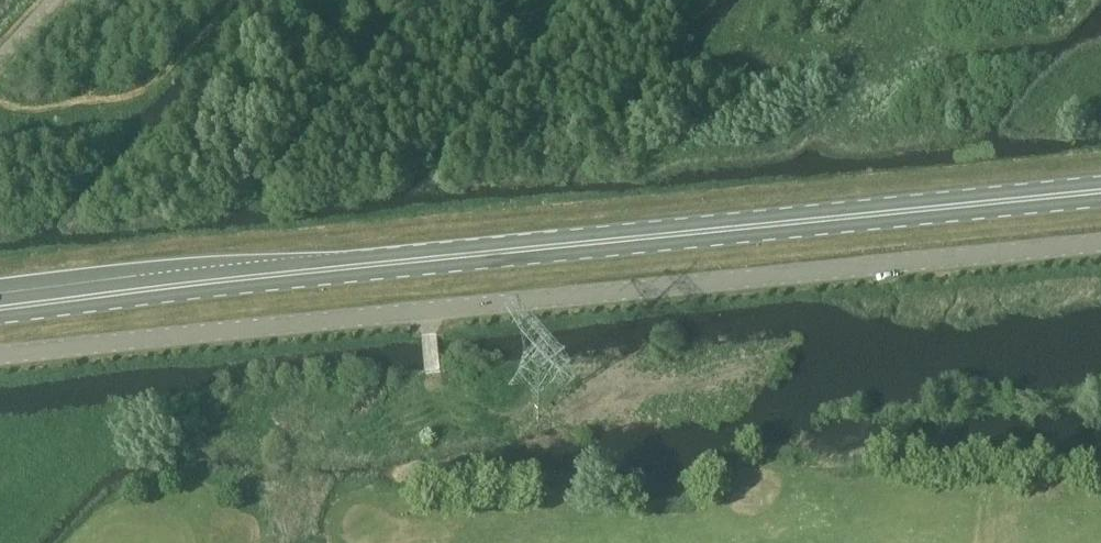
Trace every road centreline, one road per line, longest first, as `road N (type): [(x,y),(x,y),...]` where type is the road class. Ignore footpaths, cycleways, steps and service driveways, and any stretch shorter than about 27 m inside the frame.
road 1 (primary): [(0,308),(1100,192)]
road 2 (unclassified): [(1100,242),(0,358)]

